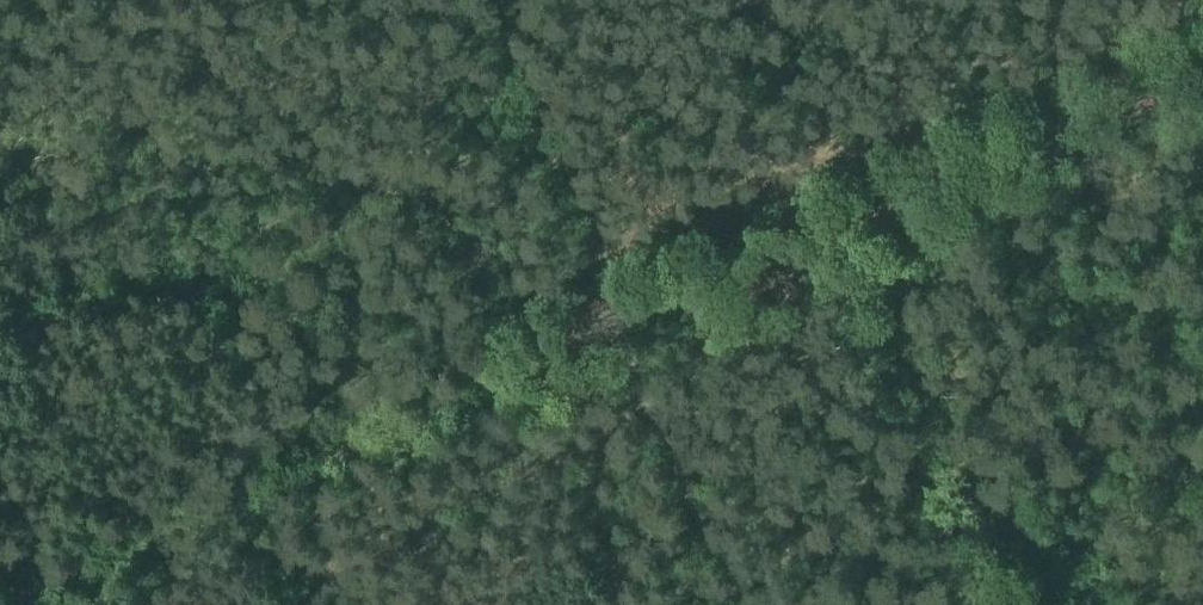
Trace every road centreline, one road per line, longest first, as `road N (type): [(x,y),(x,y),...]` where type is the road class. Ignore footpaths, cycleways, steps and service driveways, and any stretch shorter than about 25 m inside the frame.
road 1 (track): [(0,597),(1202,54)]

